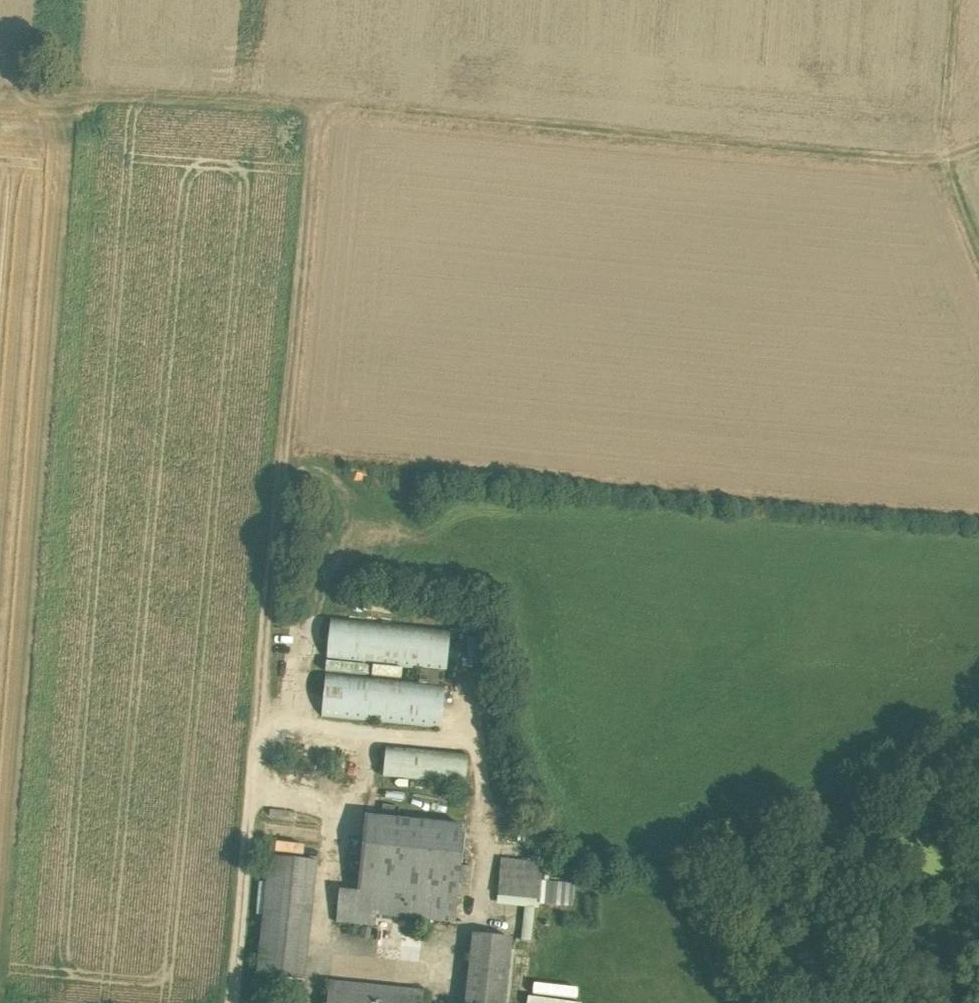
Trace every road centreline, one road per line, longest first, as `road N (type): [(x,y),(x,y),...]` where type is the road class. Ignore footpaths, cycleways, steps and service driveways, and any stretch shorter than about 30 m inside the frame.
road 1 (track): [(0,85),(362,107),(942,158)]
road 2 (track): [(231,1002),(317,104)]
road 3 (track): [(955,0),(942,158)]

